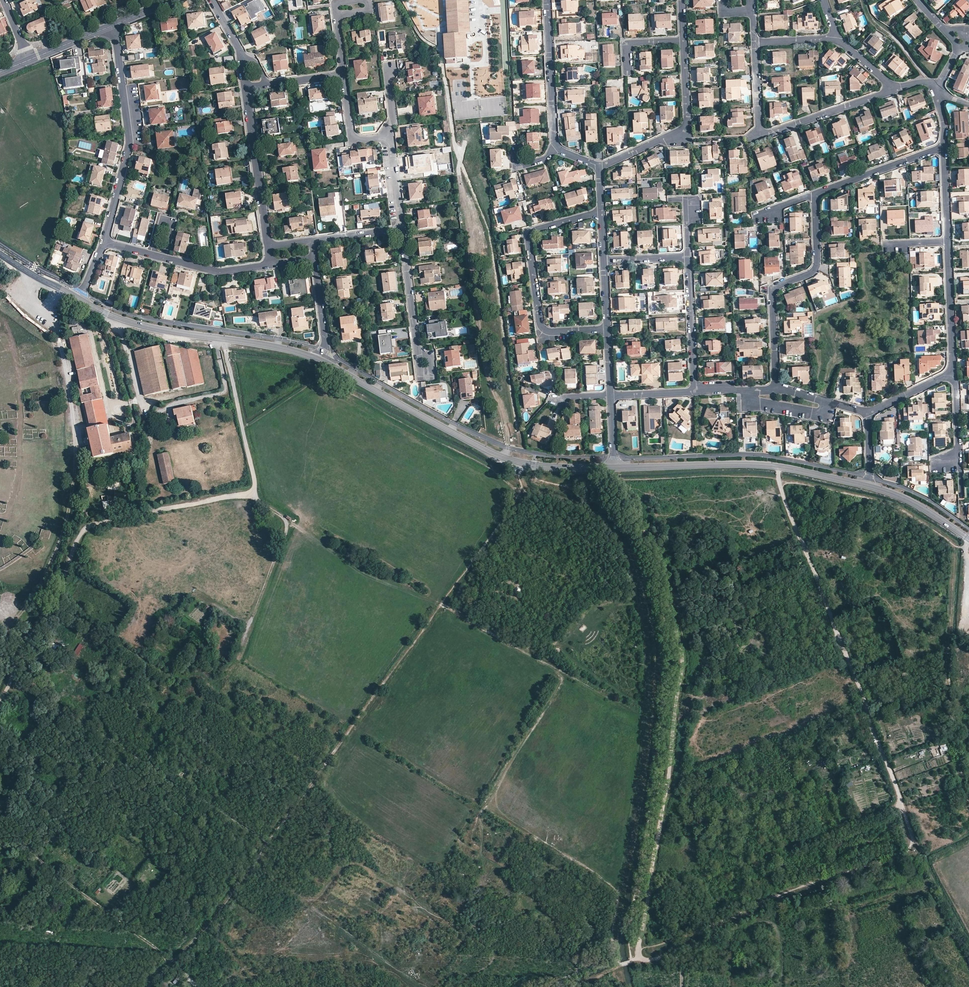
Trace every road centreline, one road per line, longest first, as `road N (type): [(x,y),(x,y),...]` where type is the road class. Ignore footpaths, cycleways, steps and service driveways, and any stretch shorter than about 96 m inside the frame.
road 1 (track): [(146,986),(209,924),(512,505)]
road 2 (track): [(615,469),(617,489),(654,555),(683,654),(639,959)]
road 3 (track): [(916,843),(779,468)]
road 4 (track): [(0,707),(92,525),(252,492)]
road 5 (tertiary): [(325,362),(518,463),(615,469)]
road 6 (track): [(11,683),(269,842)]
road 7 (tertiary): [(615,469),(770,466),(870,487)]
road 8 (tertiary): [(81,300),(121,320),(325,362)]
road 9 (residential): [(601,212),(529,238),(543,329),(608,328)]
road 10 (residential): [(895,89),(764,134),(754,42)]
road 11 (residential): [(105,243),(130,142),(115,24)]
road 12 (residential): [(775,390),(773,292),(818,265),(815,194)]
road 13 (track): [(0,829),(170,963)]
road 14 (track): [(252,492),(281,517),(286,534),(249,628),(205,600)]
road 15 (track): [(0,732),(155,853)]
road 16 (residential): [(682,39),(687,128),(598,166)]
road 17 (track): [(441,606),(286,523)]
road 18 (residential): [(271,263),(218,271),(105,243)]
road 19 (track): [(674,953),(768,922),(783,948),(780,986)]
road 20 (residential): [(269,247),(246,85)]
road 21 (track): [(252,492),(226,339)]
road 22 (residential): [(547,0),(557,146)]
road 23 (track): [(29,638),(148,713)]
road 24 (residential): [(815,194),(945,146)]
road 25 (residential): [(688,256),(696,391)]
road 26 (residential): [(953,373),(948,242)]
road 27 (residential): [(401,231),(418,350)]

